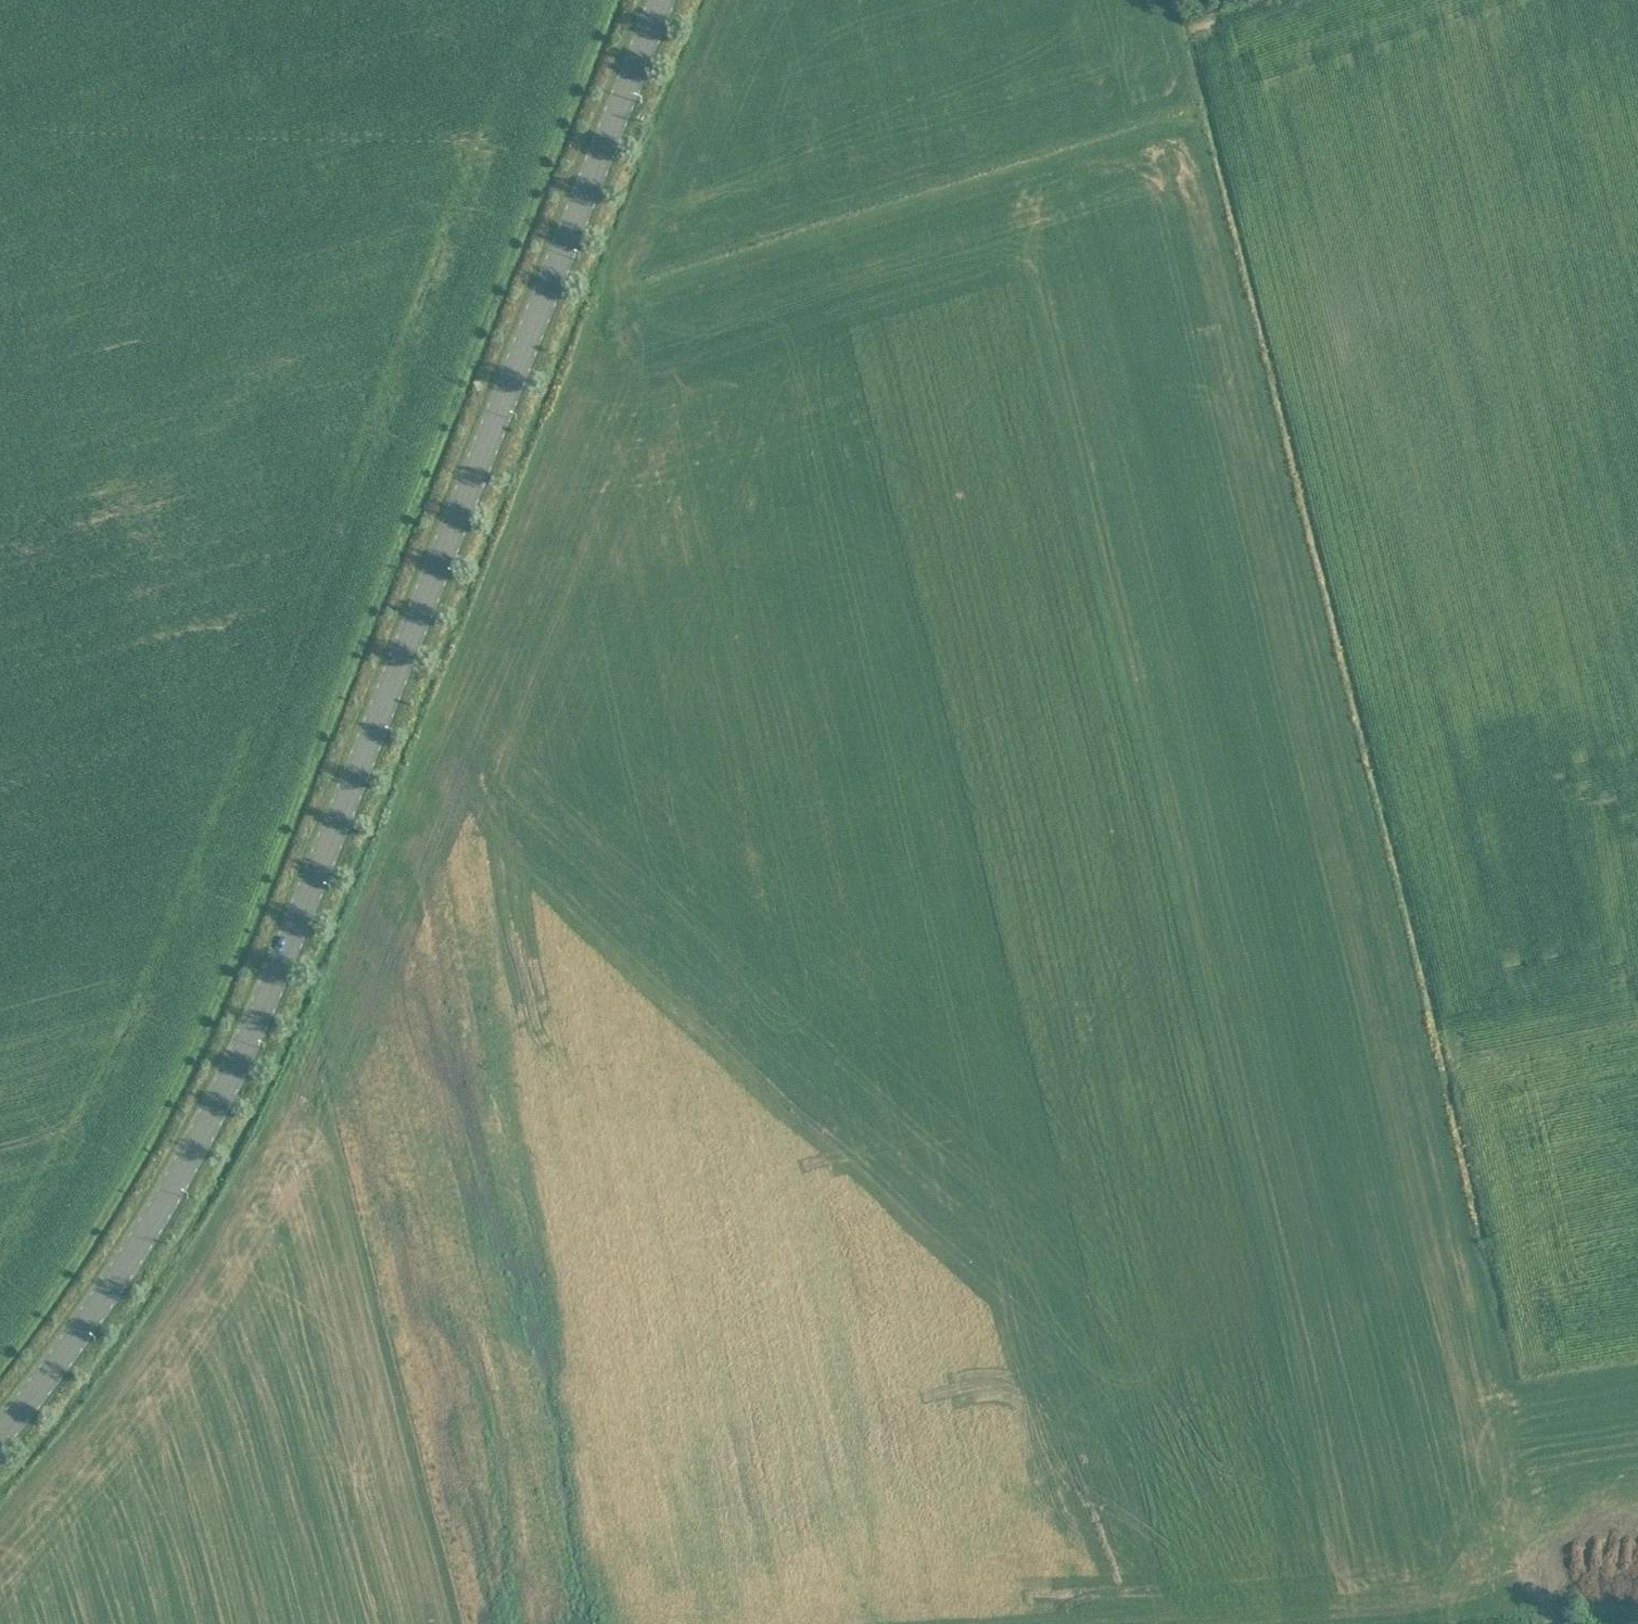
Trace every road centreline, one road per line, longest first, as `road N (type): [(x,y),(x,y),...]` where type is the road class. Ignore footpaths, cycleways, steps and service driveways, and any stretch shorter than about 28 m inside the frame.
road 1 (secondary): [(0,1426),(87,1315),(190,1144),(263,987),(656,0)]

